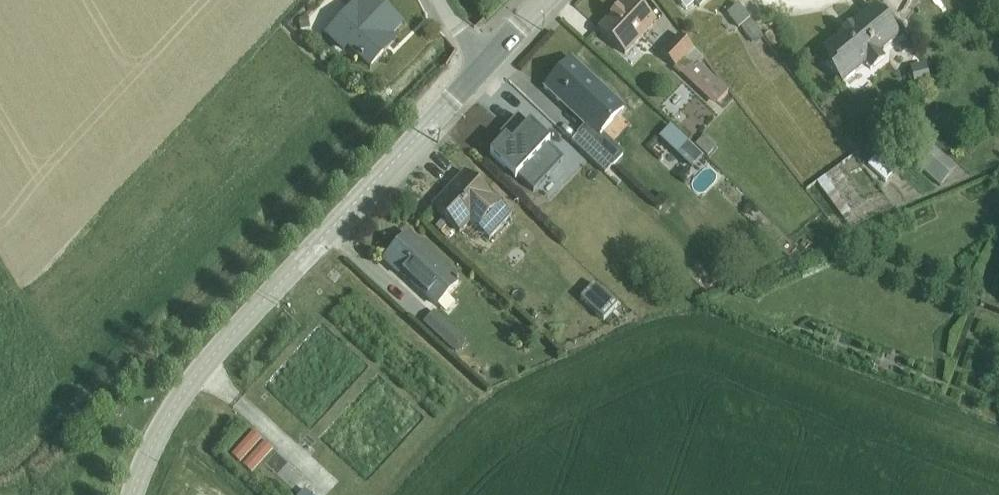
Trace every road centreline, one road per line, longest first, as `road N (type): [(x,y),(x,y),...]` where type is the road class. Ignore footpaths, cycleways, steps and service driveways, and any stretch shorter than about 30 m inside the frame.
road 1 (tertiary): [(137,494),(186,396),(482,73)]

